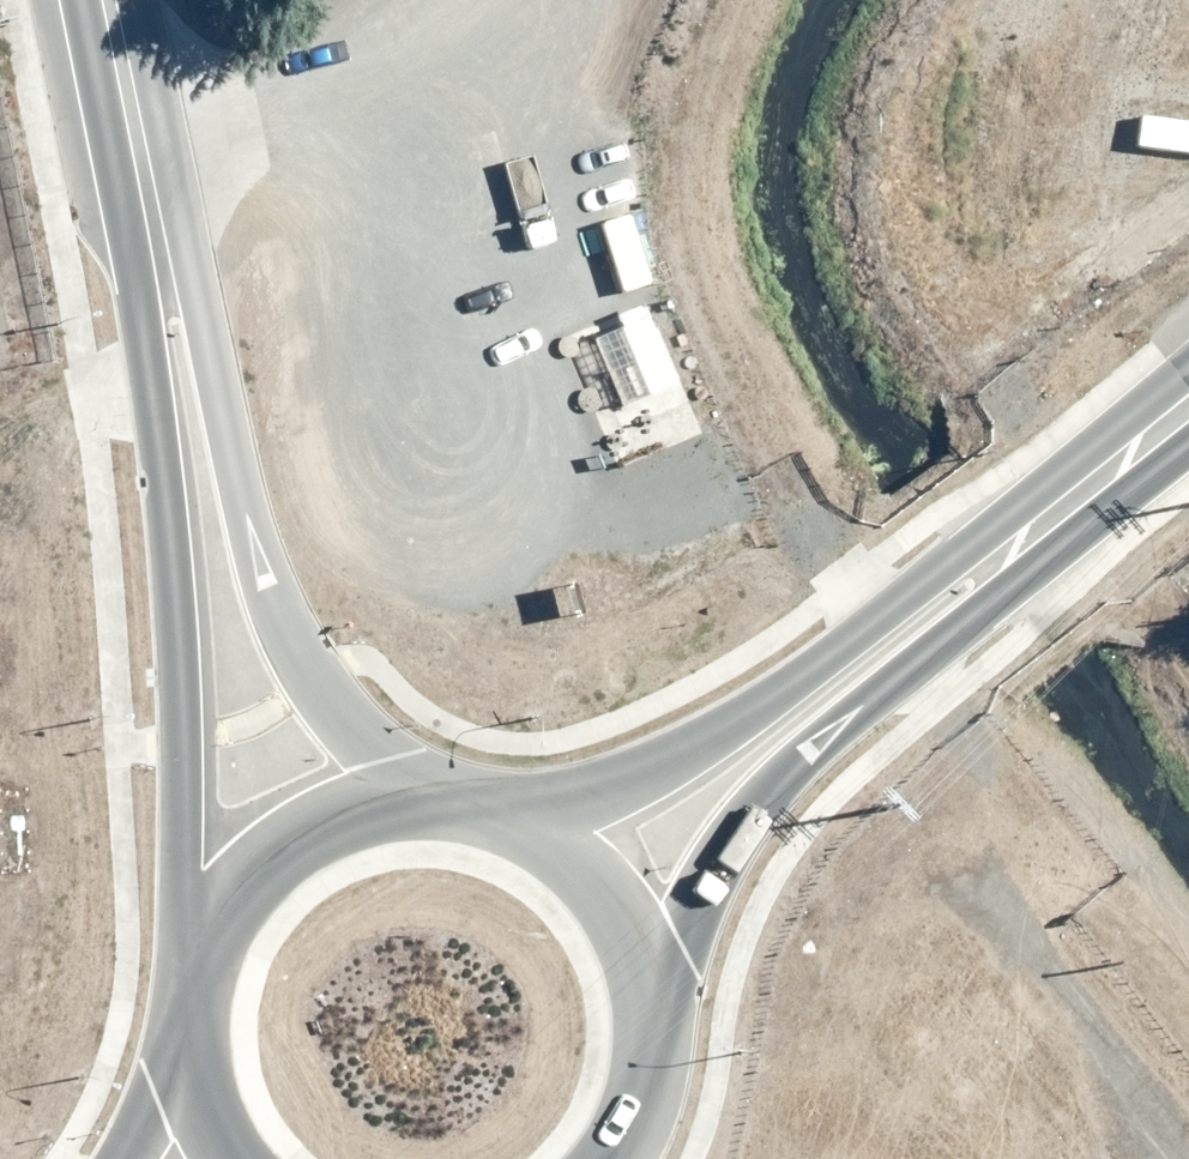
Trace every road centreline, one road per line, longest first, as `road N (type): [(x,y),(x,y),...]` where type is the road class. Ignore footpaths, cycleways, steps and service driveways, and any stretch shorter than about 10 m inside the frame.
road 1 (secondary): [(508,811),(596,792),(721,735),(871,627),(1188,360)]
road 2 (secondary): [(1188,456),(964,621),(823,738),(753,810),(681,944),(659,1010)]
road 3 (unclassified): [(193,968),(168,531),(137,329),(157,256)]
road 4 (unclassified): [(157,256),(204,316),(247,577),(382,759),(426,795)]
road 5 (secondary): [(426,795),(393,794),(319,816),(255,862),(193,968)]
road 6 (secondary): [(659,1010),(641,936),(600,871),(541,823),(508,811)]
road 7 (unclassified): [(106,0),(157,256)]
road 8 (secondary): [(123,1158),(157,1106),(188,1002)]
road 9 (secondary): [(188,1002),(193,1081),(228,1158)]
road 10 (secondary): [(618,1158),(652,1086),(659,1010)]

